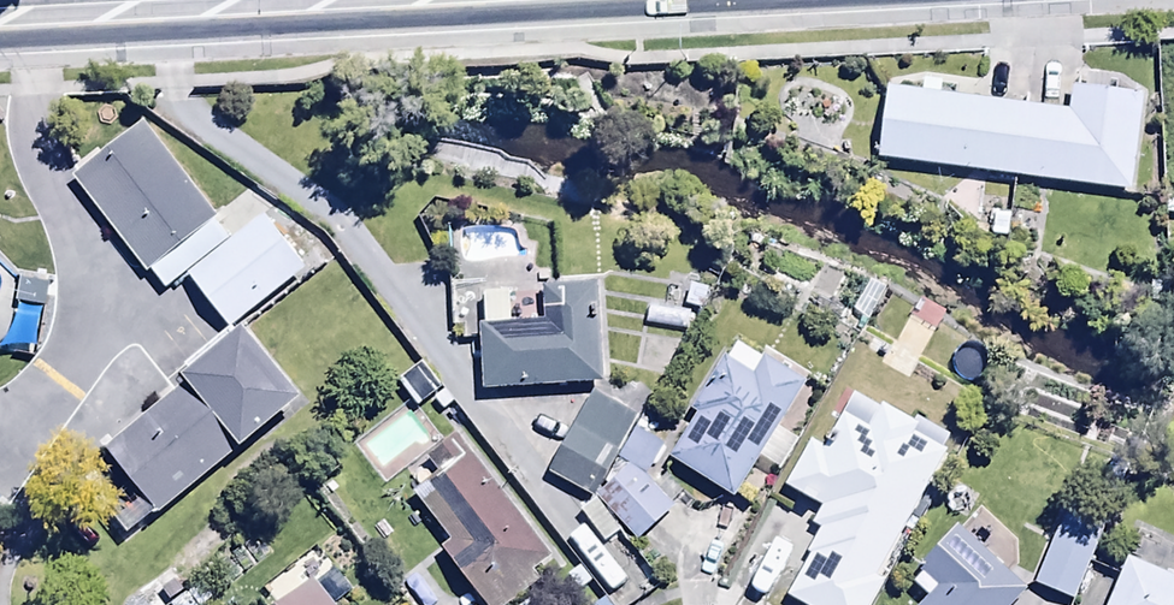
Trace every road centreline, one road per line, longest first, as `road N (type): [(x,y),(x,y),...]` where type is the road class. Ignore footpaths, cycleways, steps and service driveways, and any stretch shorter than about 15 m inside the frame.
road 1 (trunk): [(820,0),(0,40)]

